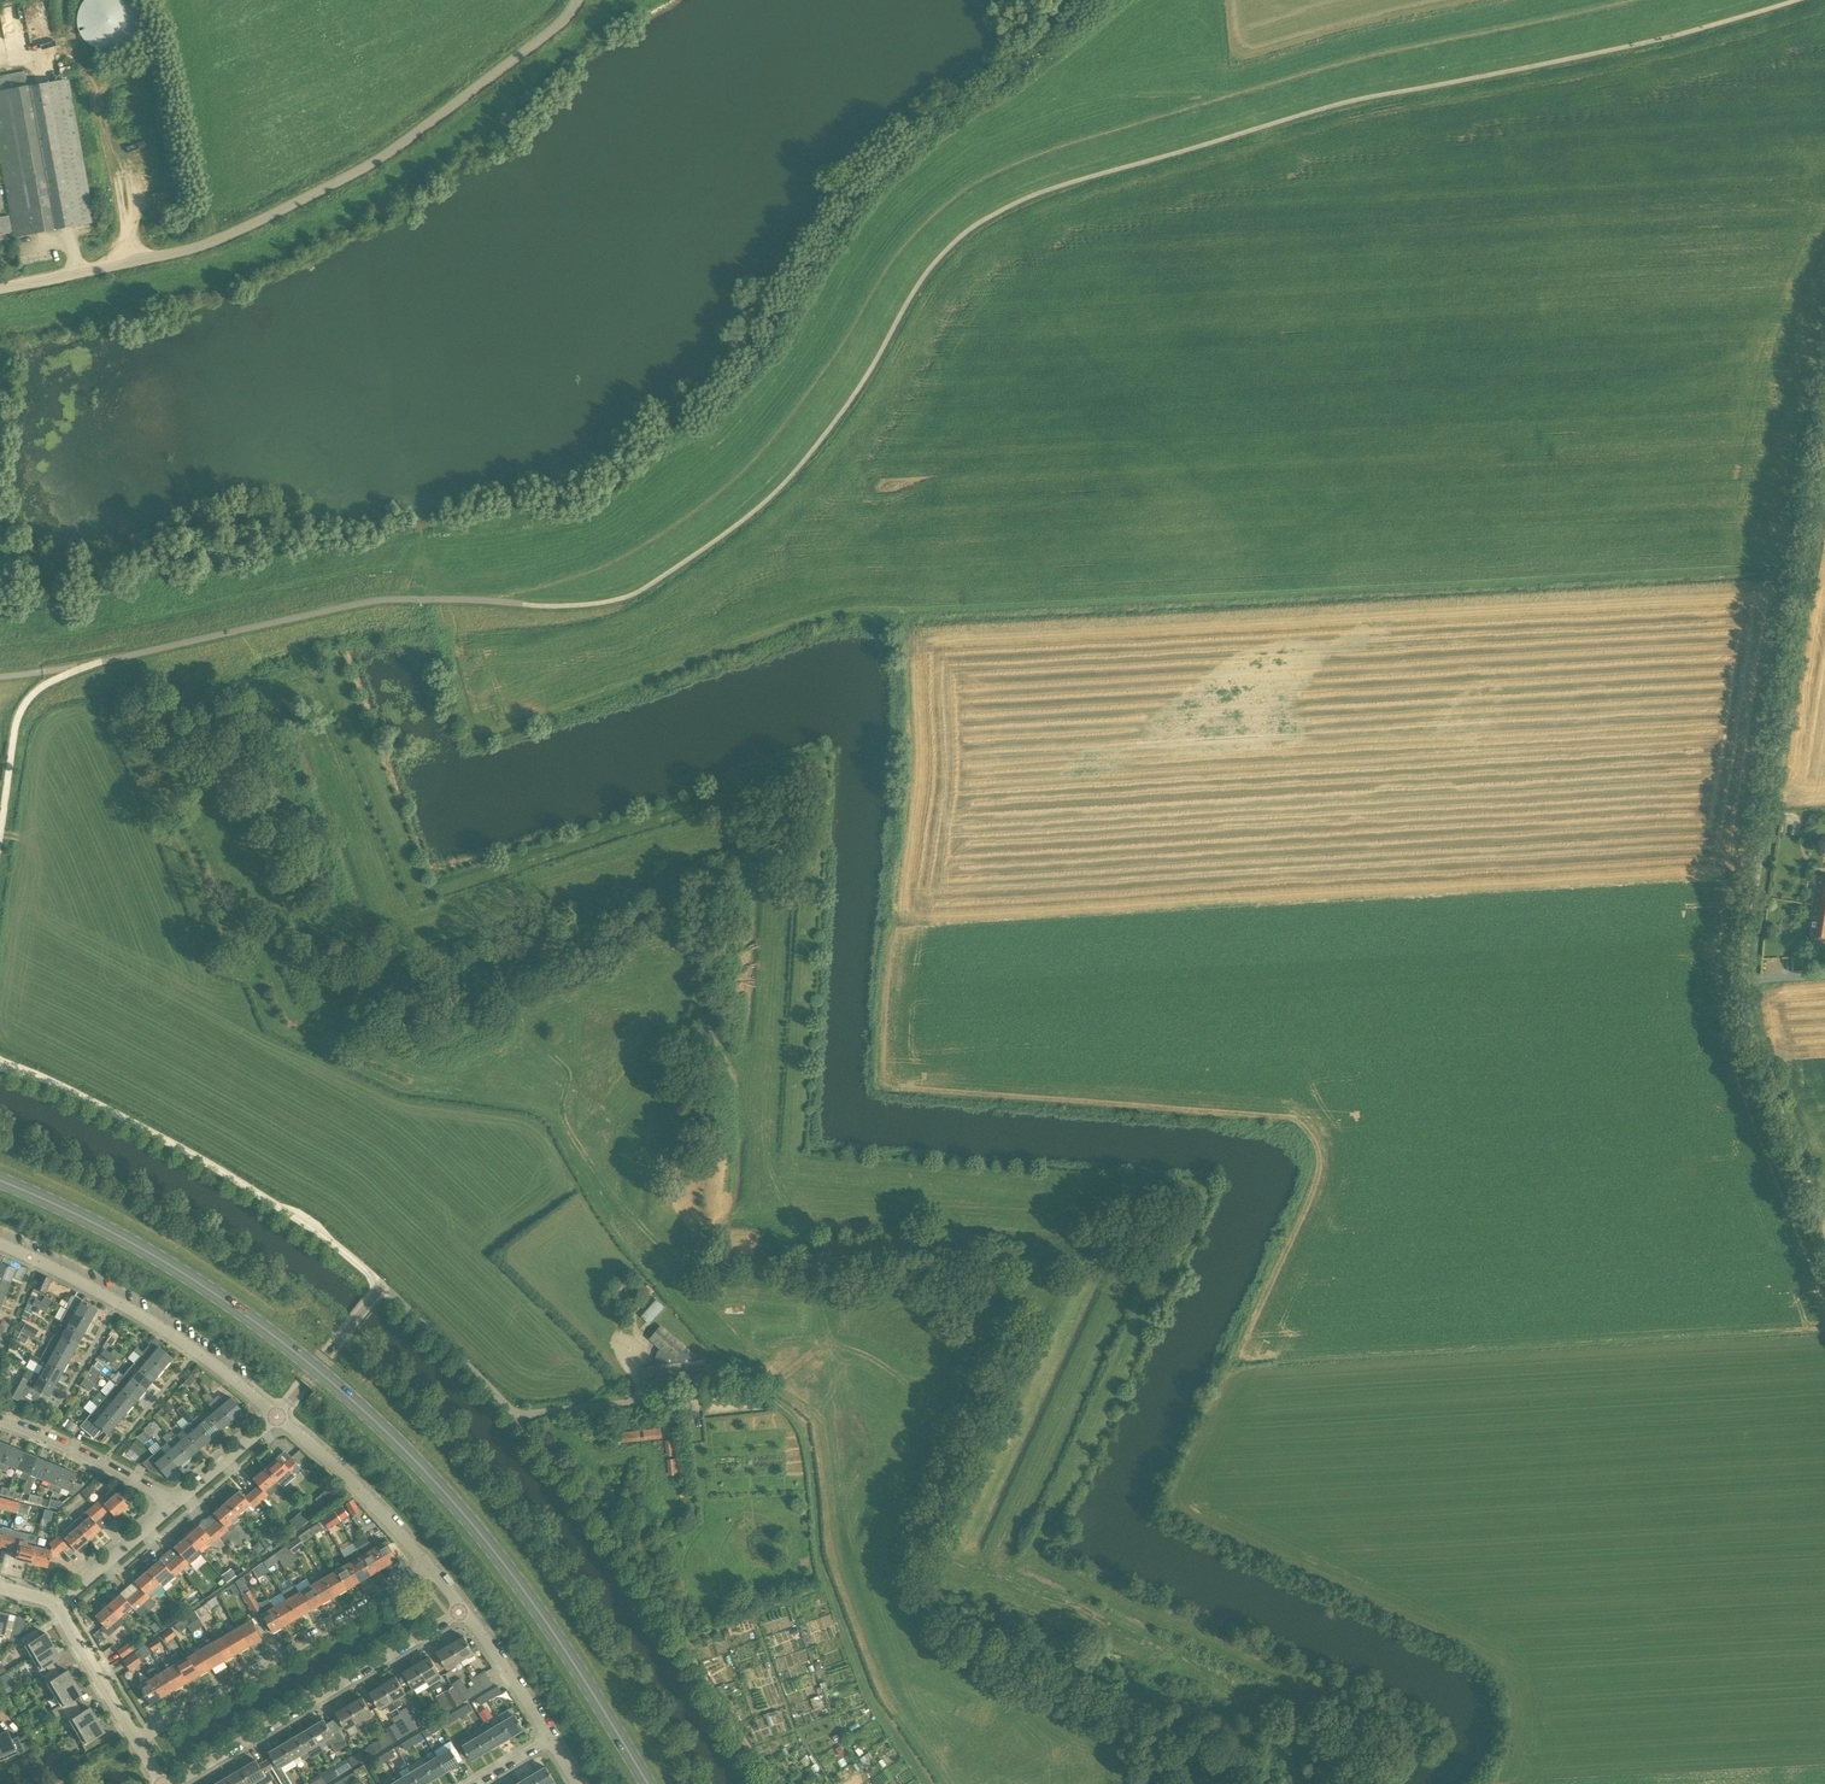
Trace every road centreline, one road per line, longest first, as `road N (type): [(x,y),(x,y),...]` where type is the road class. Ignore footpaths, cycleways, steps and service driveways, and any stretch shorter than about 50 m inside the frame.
road 1 (primary): [(641,1783),(529,1600),(430,1477),(359,1406),(203,1286),(0,1180)]
road 2 (unclassified): [(1824,1214),(1759,1035),(1751,974),(1752,917),(1824,442)]
road 3 (unclassified): [(0,289),(202,246),(345,178),(561,22),(577,0)]
road 4 (track): [(517,1416),(625,1555),(774,1783)]
road 5 (unclassified): [(380,1287),(331,1242),(200,1157),(0,1061)]
road 6 (track): [(930,1783),(867,1689),(820,1556),(807,1437),(770,1396)]
road 7 (residential): [(137,1743),(429,1568)]
road 8 (residential): [(172,1783),(462,1614)]
road 9 (residential): [(277,1416),(159,1326),(0,1243)]
road 10 (unclassified): [(640,1401),(517,1416),(380,1287)]
road 11 (residential): [(429,1568),(277,1416)]
road 12 (residential): [(175,1502),(0,1425)]
road 13 (unclassified): [(277,1416),(380,1287)]
road 14 (residential): [(137,1743),(56,1605)]
road 15 (residential): [(56,1605),(175,1502)]
road 16 (residential): [(550,1740),(462,1614)]
road 17 (residential): [(175,1502),(277,1416)]

